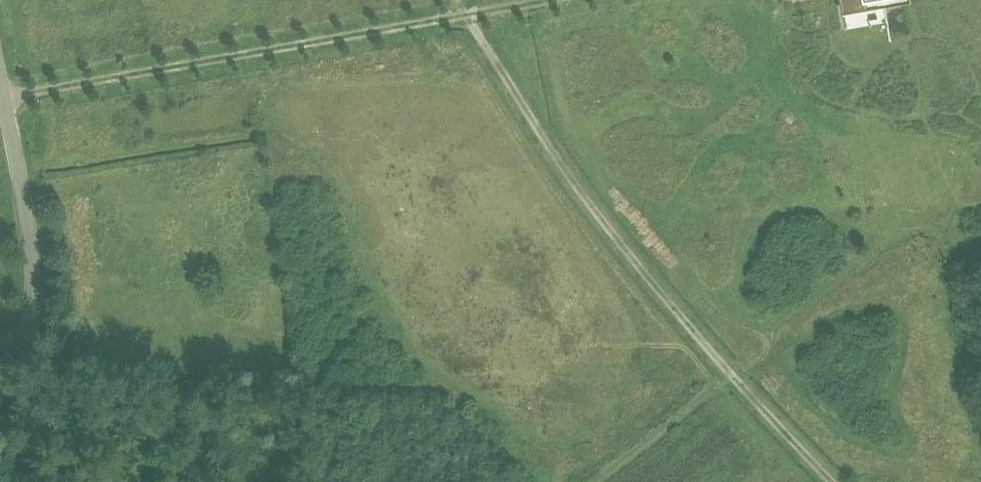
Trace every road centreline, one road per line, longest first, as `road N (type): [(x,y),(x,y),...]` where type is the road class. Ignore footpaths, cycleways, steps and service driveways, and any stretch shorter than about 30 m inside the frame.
road 1 (track): [(467,14),(577,190),(832,481)]
road 2 (unclassified): [(0,391),(26,333),(33,284),(0,82)]

